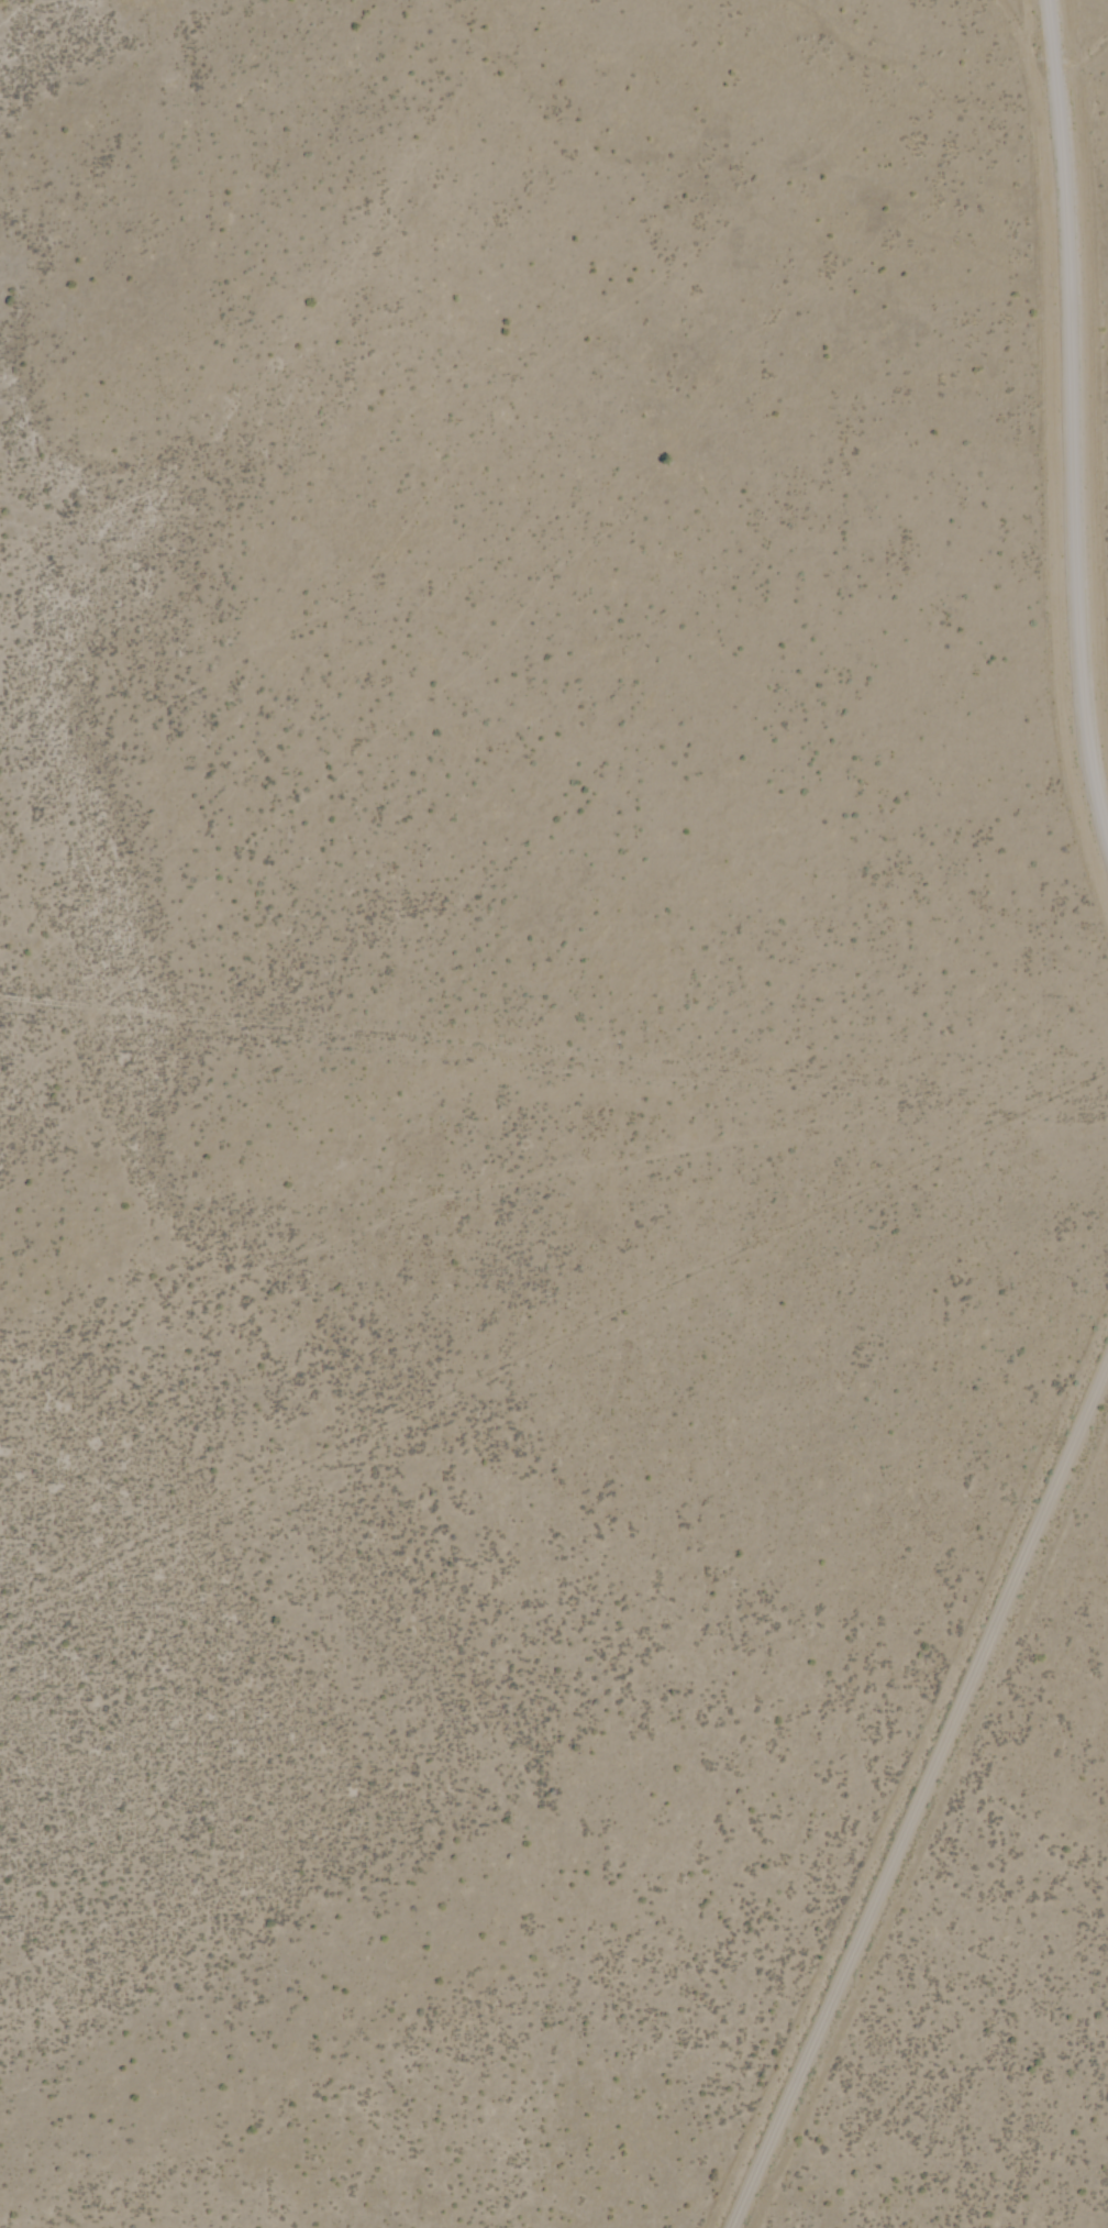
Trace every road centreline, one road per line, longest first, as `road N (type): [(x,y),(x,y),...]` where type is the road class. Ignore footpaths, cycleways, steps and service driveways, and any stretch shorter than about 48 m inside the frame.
road 1 (track): [(735,2227),(1107,1348)]
road 2 (residential): [(1107,835),(1092,754),(1081,620),(1075,367),(1050,0)]

